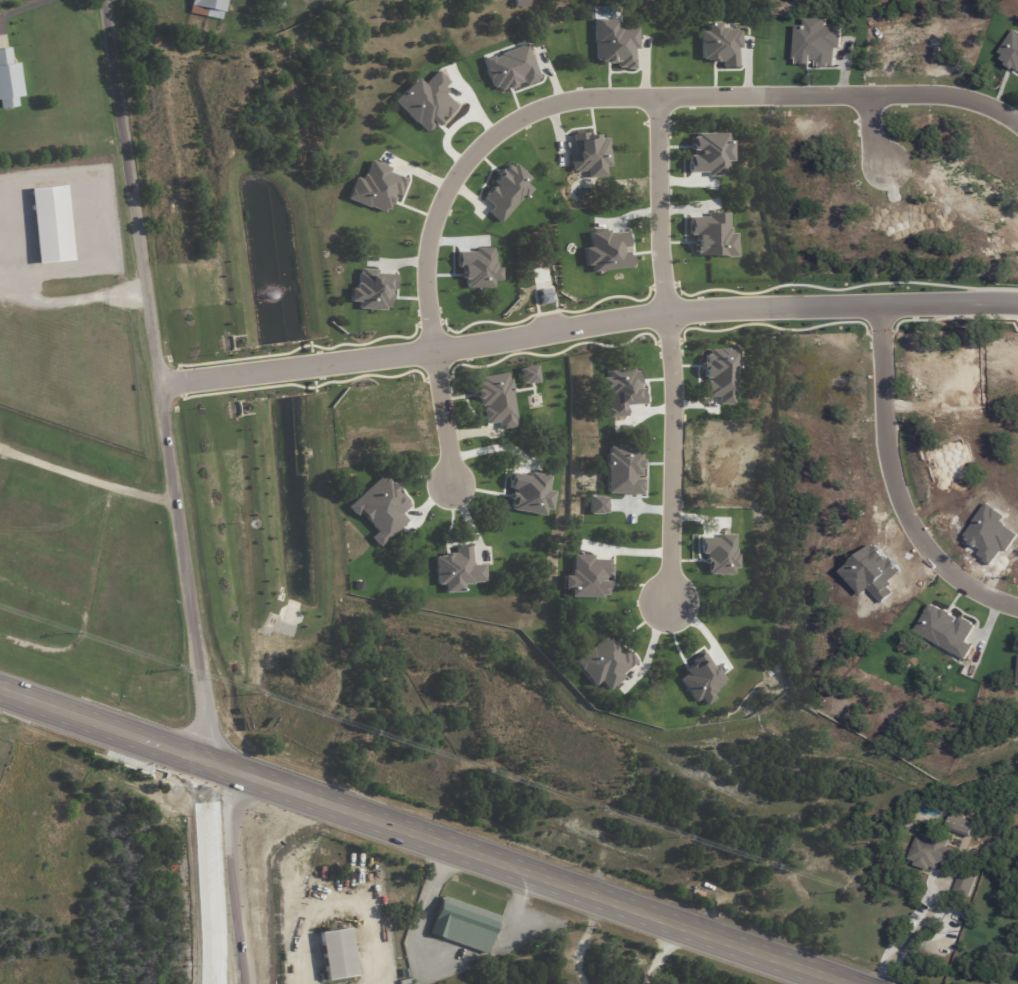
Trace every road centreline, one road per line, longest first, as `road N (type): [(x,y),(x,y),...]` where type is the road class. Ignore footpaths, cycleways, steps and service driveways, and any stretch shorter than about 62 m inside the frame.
road 1 (residential): [(1017,301),(757,297),(439,333),(161,376)]
road 2 (residential): [(207,763),(106,0)]
road 3 (residential): [(439,333),(435,244),(449,193),(474,149),(513,115),(564,97),(922,84),(966,86),(1017,112)]
road 4 (primary): [(606,902),(0,691)]
road 5 (residential): [(881,296),(879,475),(894,519),(918,556),(956,588),(1017,610)]
road 6 (residential): [(663,306),(673,609)]
road 7 (primary): [(844,983),(606,902)]
road 8 (tertiary): [(207,763),(212,983)]
road 9 (residential): [(672,92),(663,306)]
road 10 (residential): [(444,491),(439,333)]

